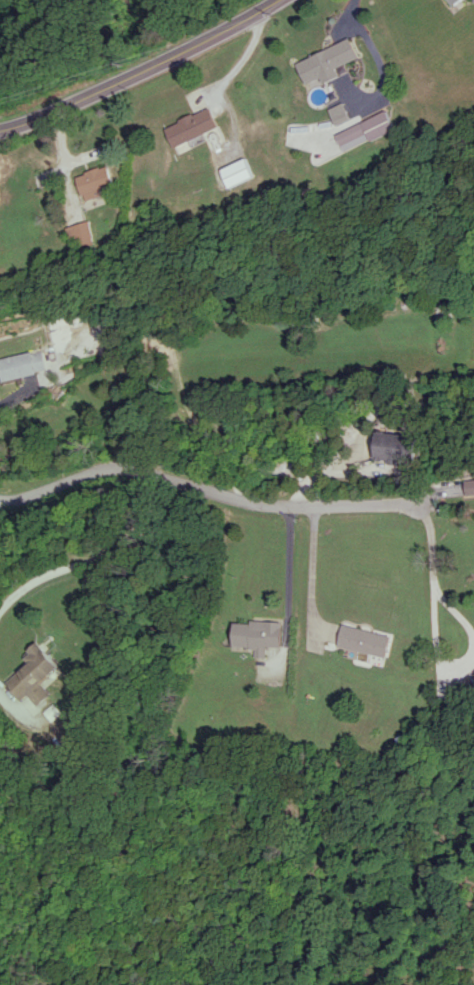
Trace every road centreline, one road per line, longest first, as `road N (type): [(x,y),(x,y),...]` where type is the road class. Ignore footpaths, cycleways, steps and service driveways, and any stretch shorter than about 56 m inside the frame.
road 1 (residential): [(435,587),(426,502),(254,500),(157,469),(98,473),(54,490),(0,497)]
road 2 (residential): [(266,0),(57,111),(0,126)]

